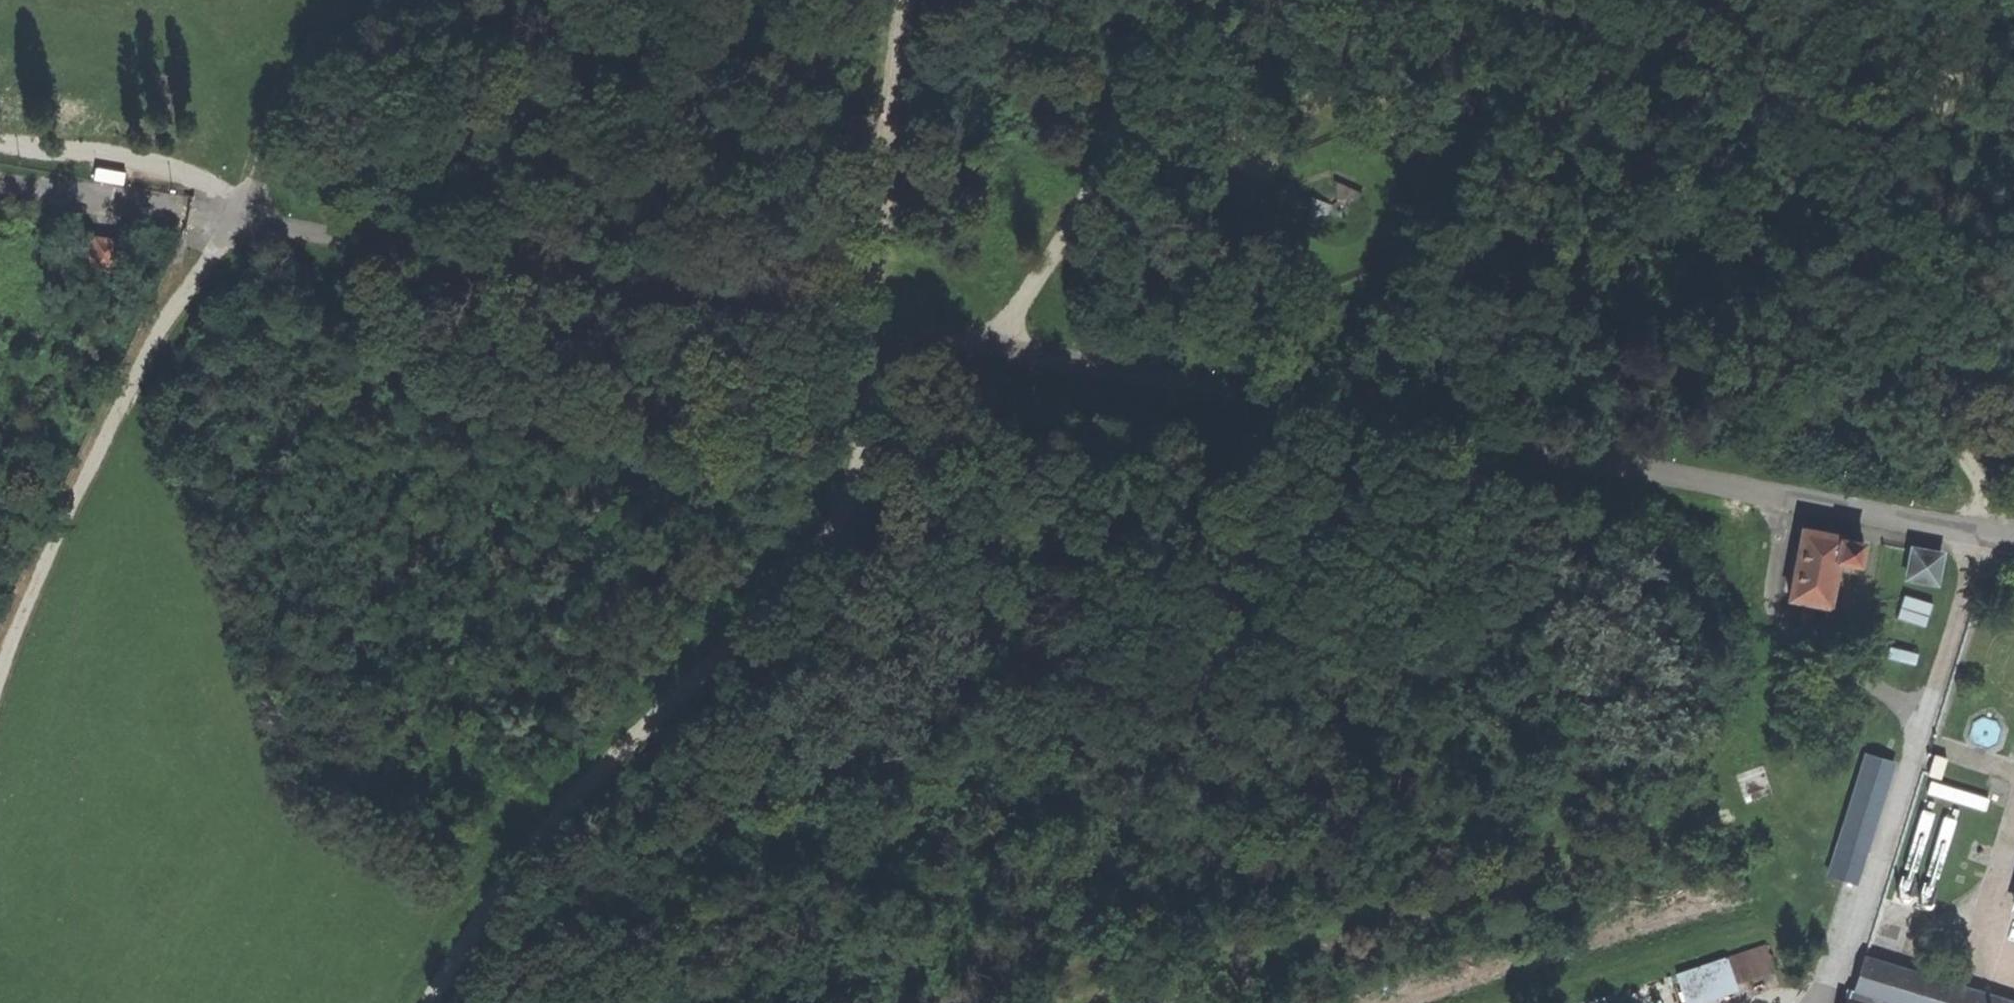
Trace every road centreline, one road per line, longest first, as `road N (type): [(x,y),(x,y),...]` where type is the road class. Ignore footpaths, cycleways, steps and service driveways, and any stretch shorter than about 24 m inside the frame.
road 1 (track): [(436,1002),(535,855),(987,348)]
road 2 (track): [(229,217),(132,375),(53,552),(0,700)]
road 3 (unclassified): [(0,186),(190,213)]

